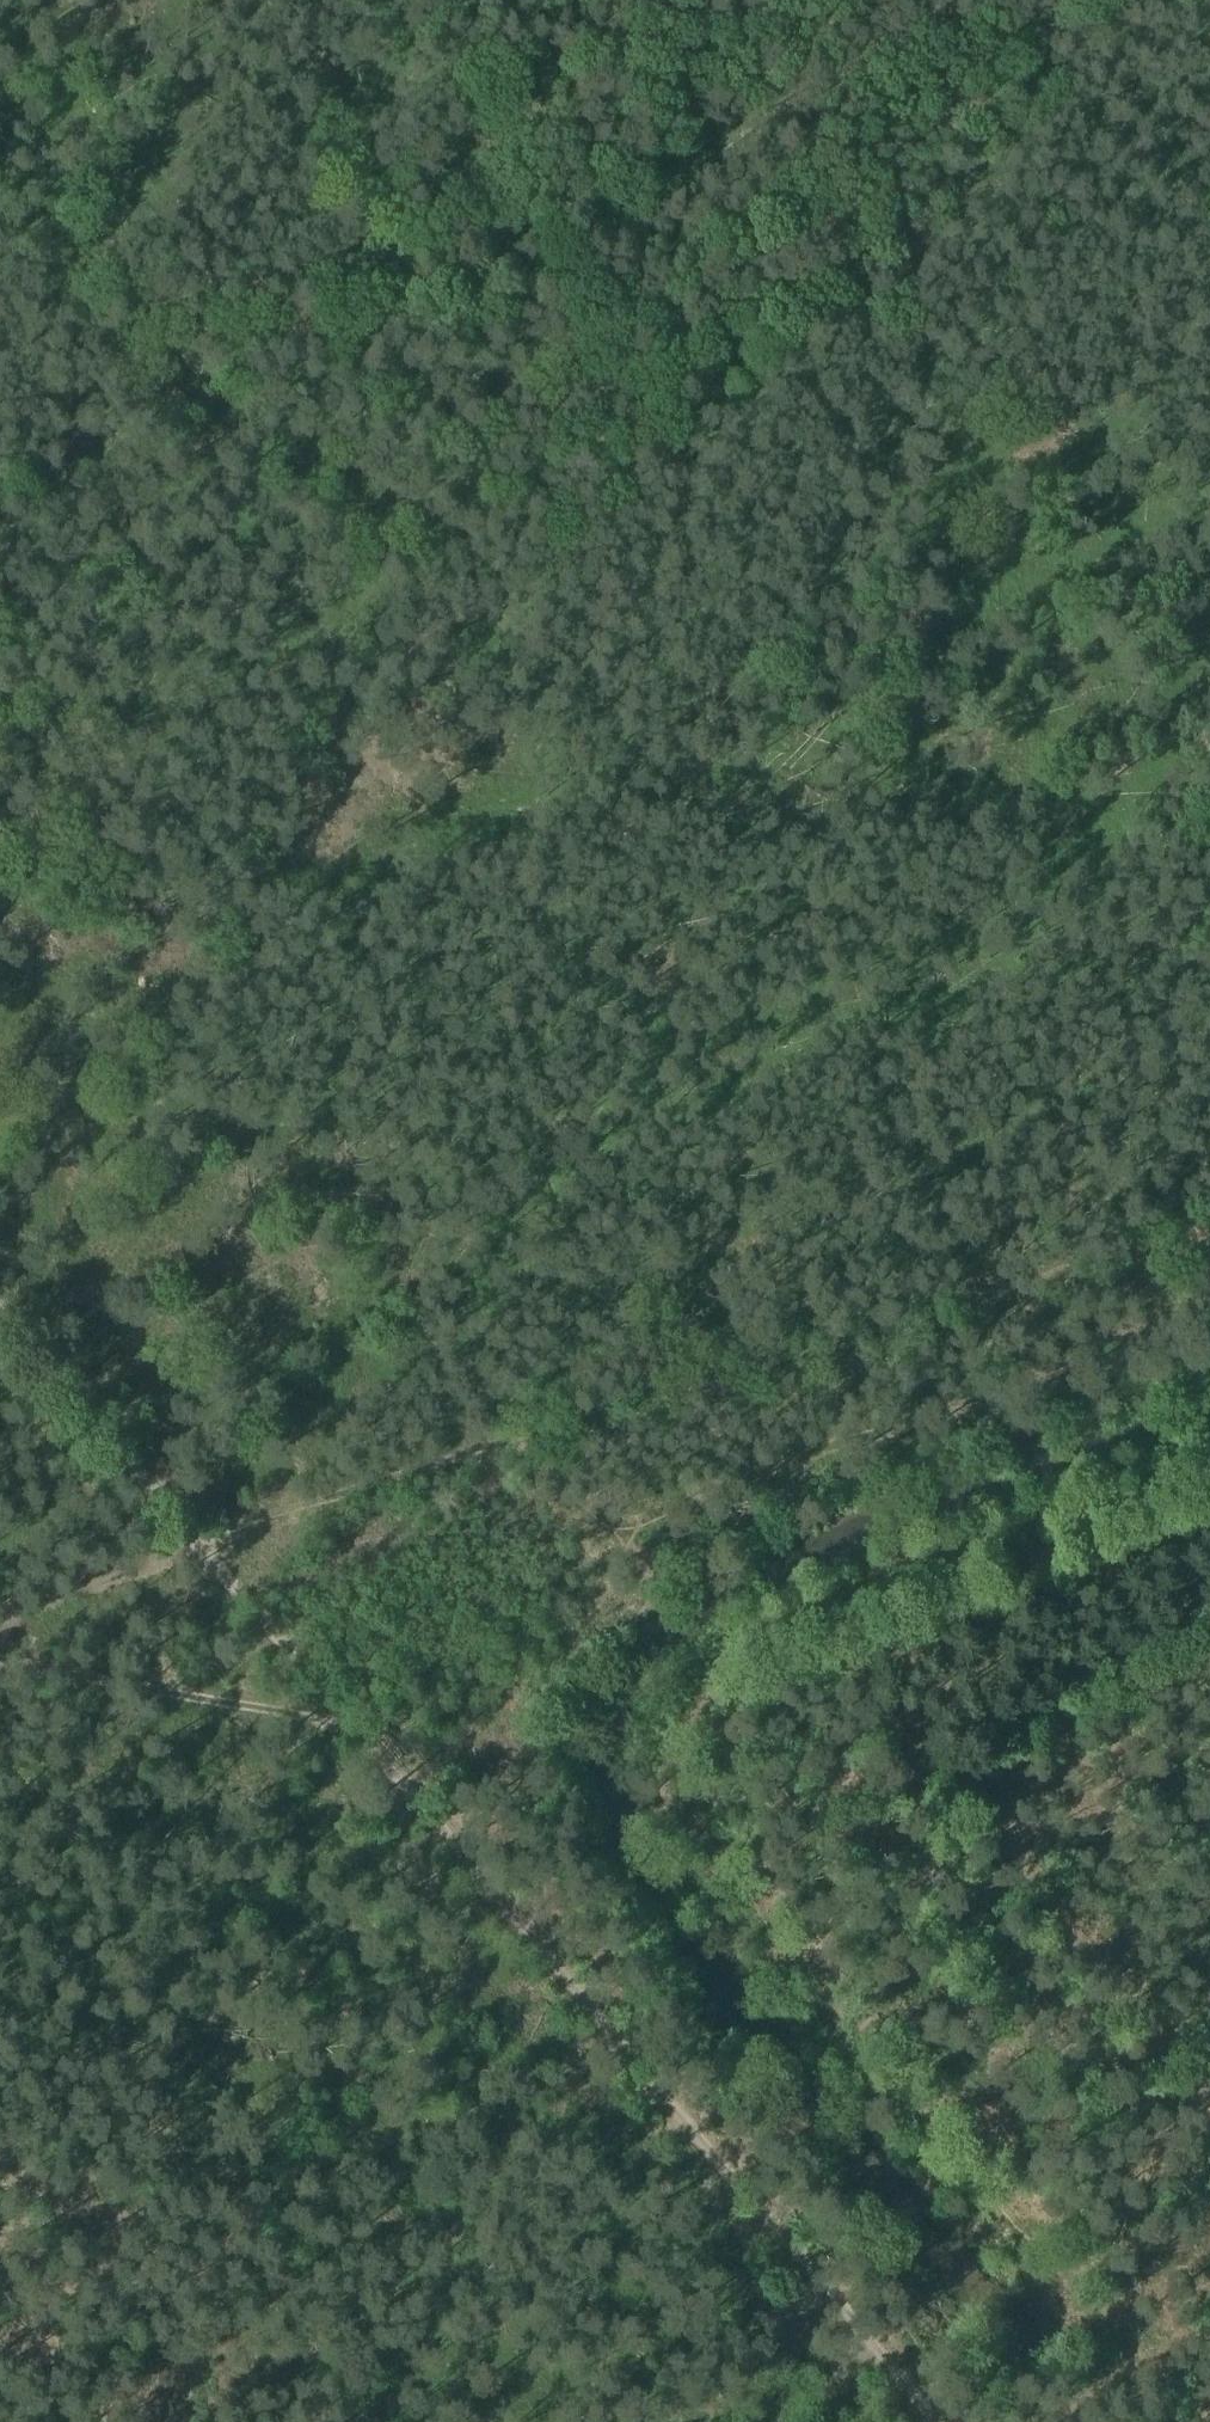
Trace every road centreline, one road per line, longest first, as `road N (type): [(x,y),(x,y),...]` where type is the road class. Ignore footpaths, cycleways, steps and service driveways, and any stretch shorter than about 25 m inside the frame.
road 1 (track): [(0,1306),(932,2421)]
road 2 (track): [(1209,1207),(205,1546),(0,1627)]
road 3 (track): [(0,1653),(351,1724)]

